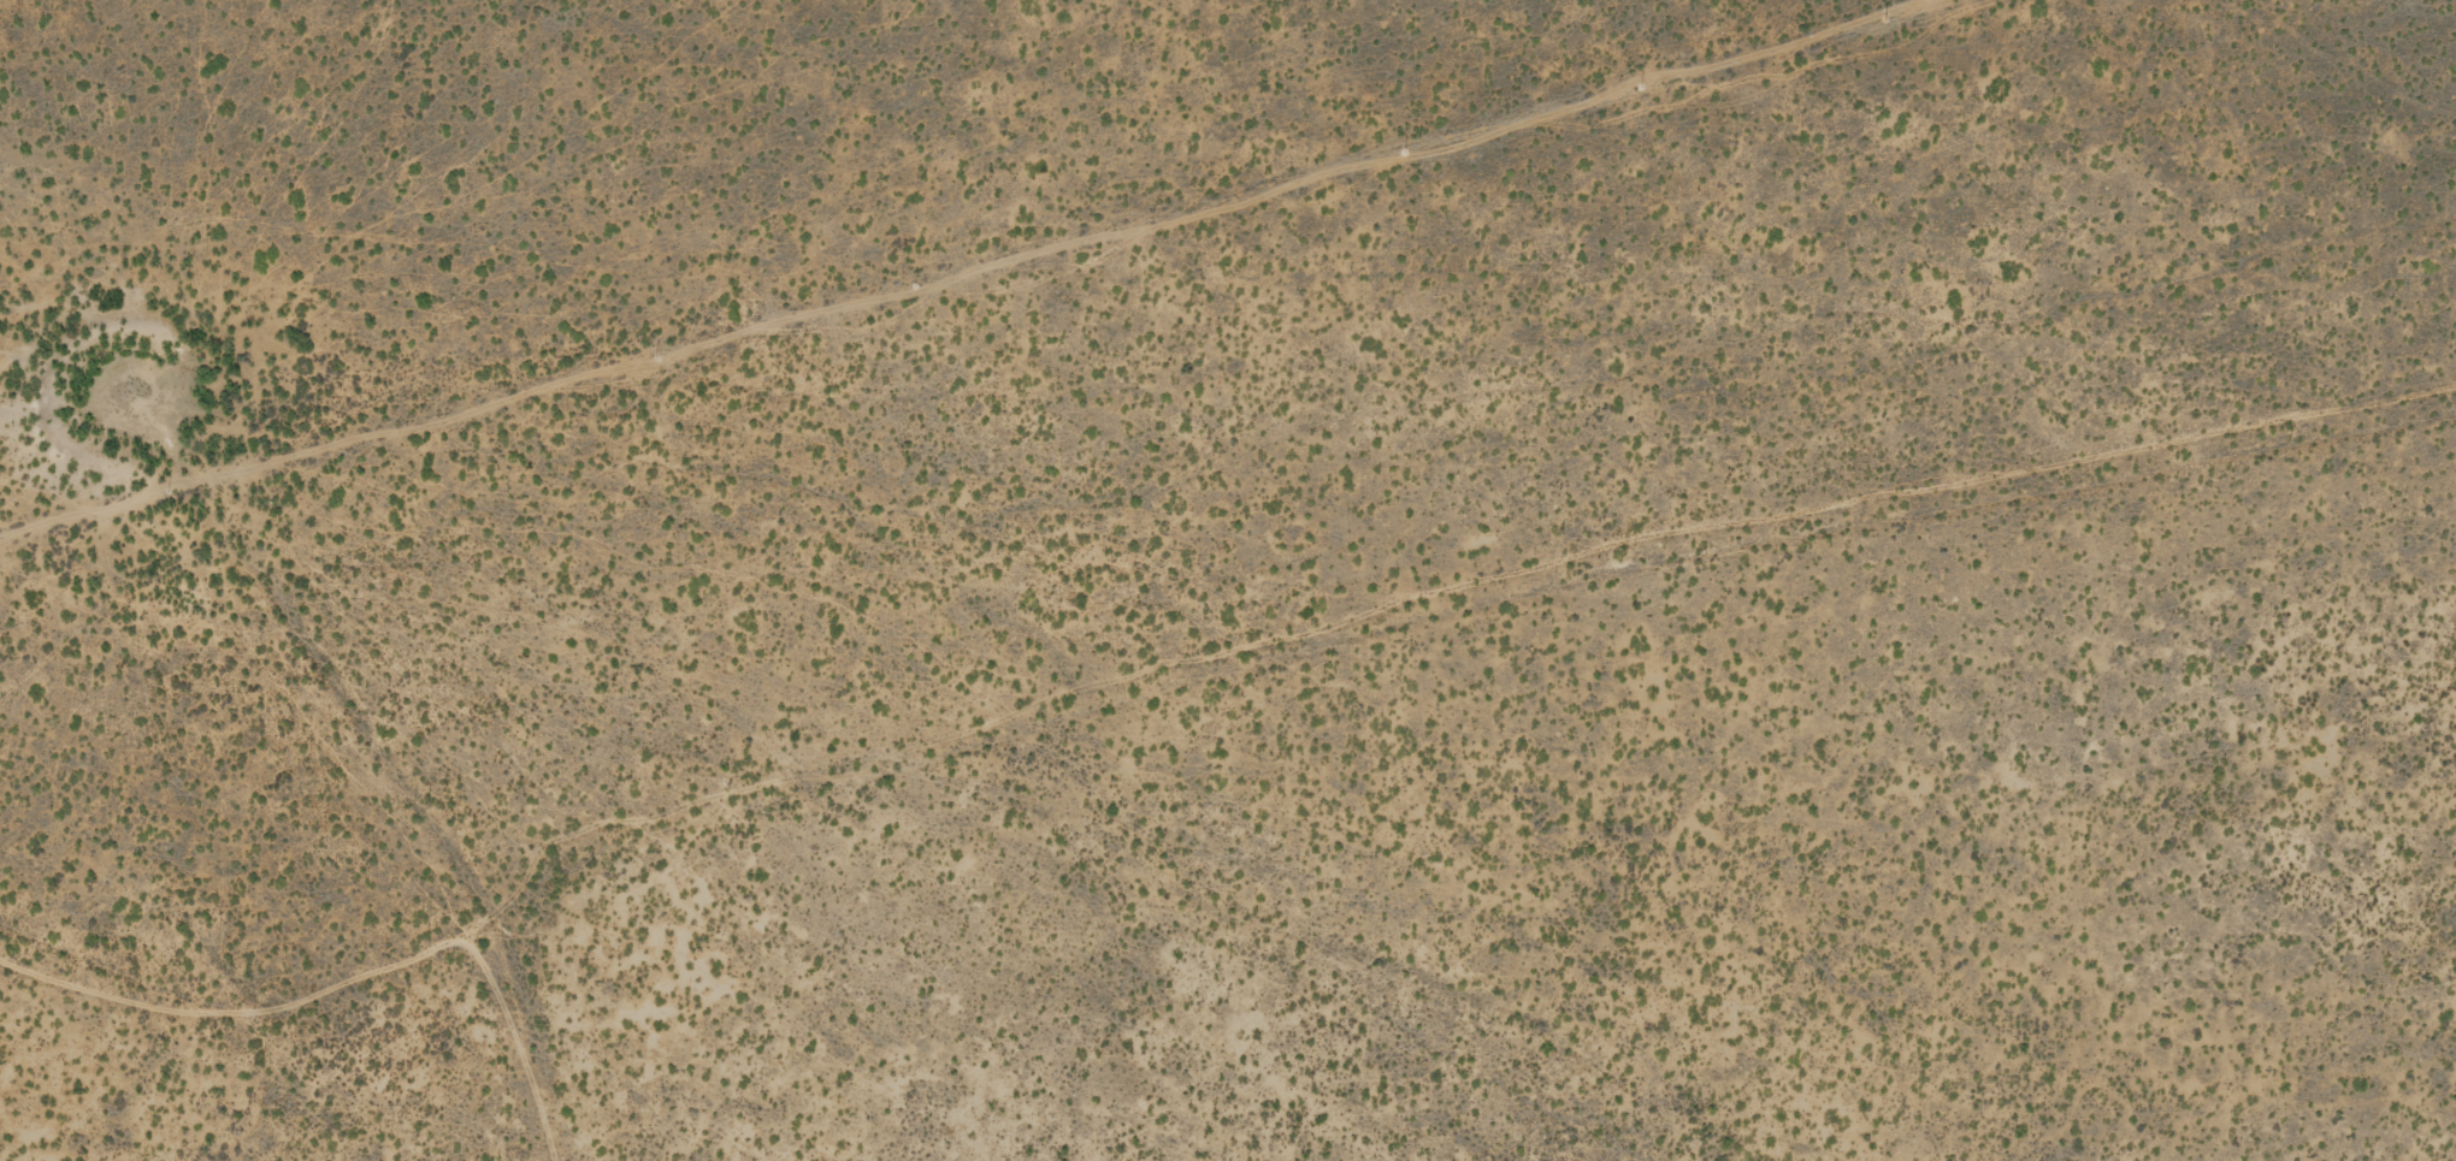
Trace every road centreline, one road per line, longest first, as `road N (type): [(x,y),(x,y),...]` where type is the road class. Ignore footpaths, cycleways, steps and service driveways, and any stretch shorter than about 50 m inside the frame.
road 1 (track): [(2455,375),(621,795),(317,1000),(268,1015),(0,938)]

